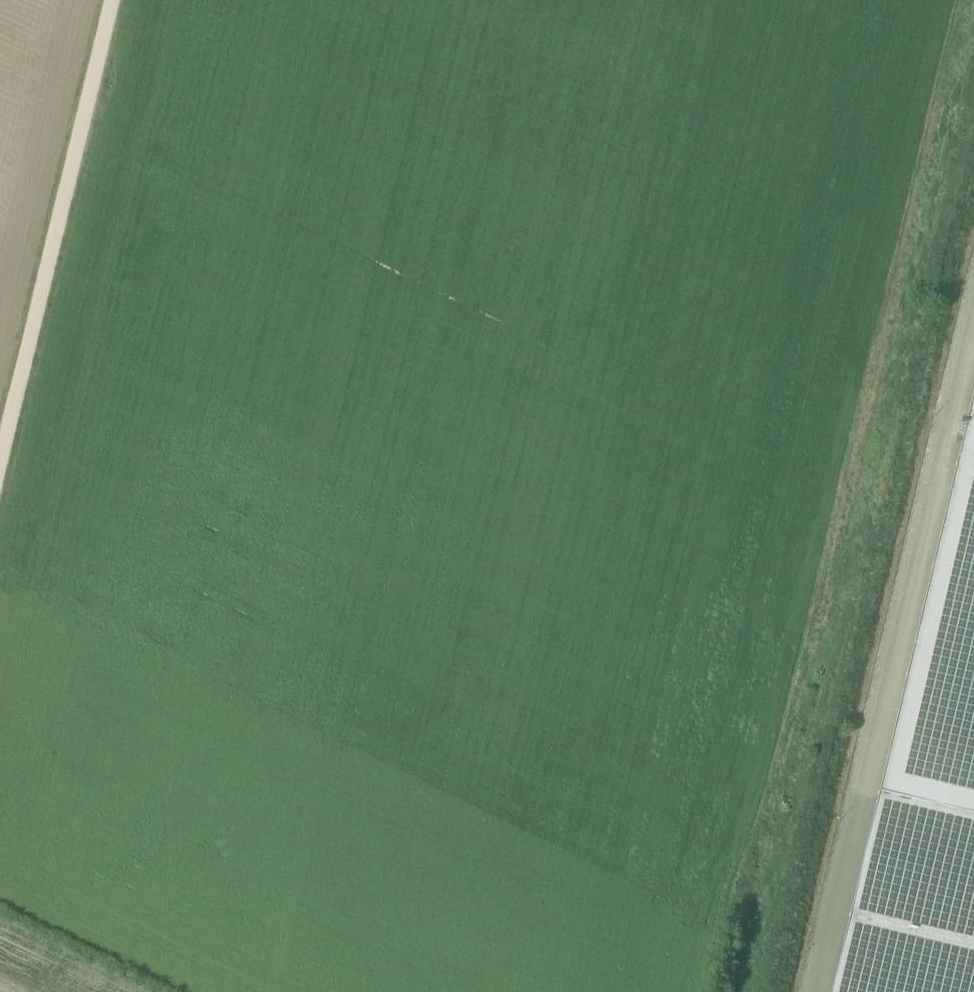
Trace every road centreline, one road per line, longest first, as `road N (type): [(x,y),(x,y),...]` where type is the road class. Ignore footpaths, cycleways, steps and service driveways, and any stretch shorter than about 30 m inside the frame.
road 1 (track): [(0,472),(113,0)]

